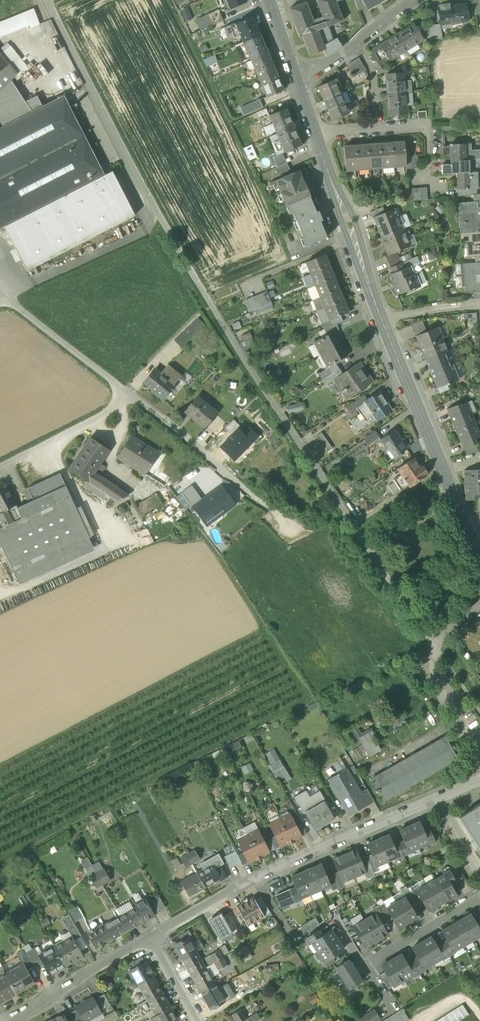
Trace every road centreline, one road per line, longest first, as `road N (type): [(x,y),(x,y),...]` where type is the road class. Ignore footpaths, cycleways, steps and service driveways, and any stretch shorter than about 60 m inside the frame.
road 1 (unclassified): [(429,639),(203,297),(49,0)]
road 2 (residential): [(436,801),(284,865),(151,938)]
road 3 (tertiary): [(382,321),(479,549)]
road 4 (residential): [(291,527),(134,398)]
road 5 (tertiary): [(317,138),(382,321)]
road 6 (residential): [(151,938),(8,1020)]
road 7 (residential): [(134,398),(2,300)]
road 8 (residential): [(0,466),(134,398)]
road 9 (residential): [(479,894),(363,962)]
road 10 (residential): [(479,755),(430,678),(429,639)]

